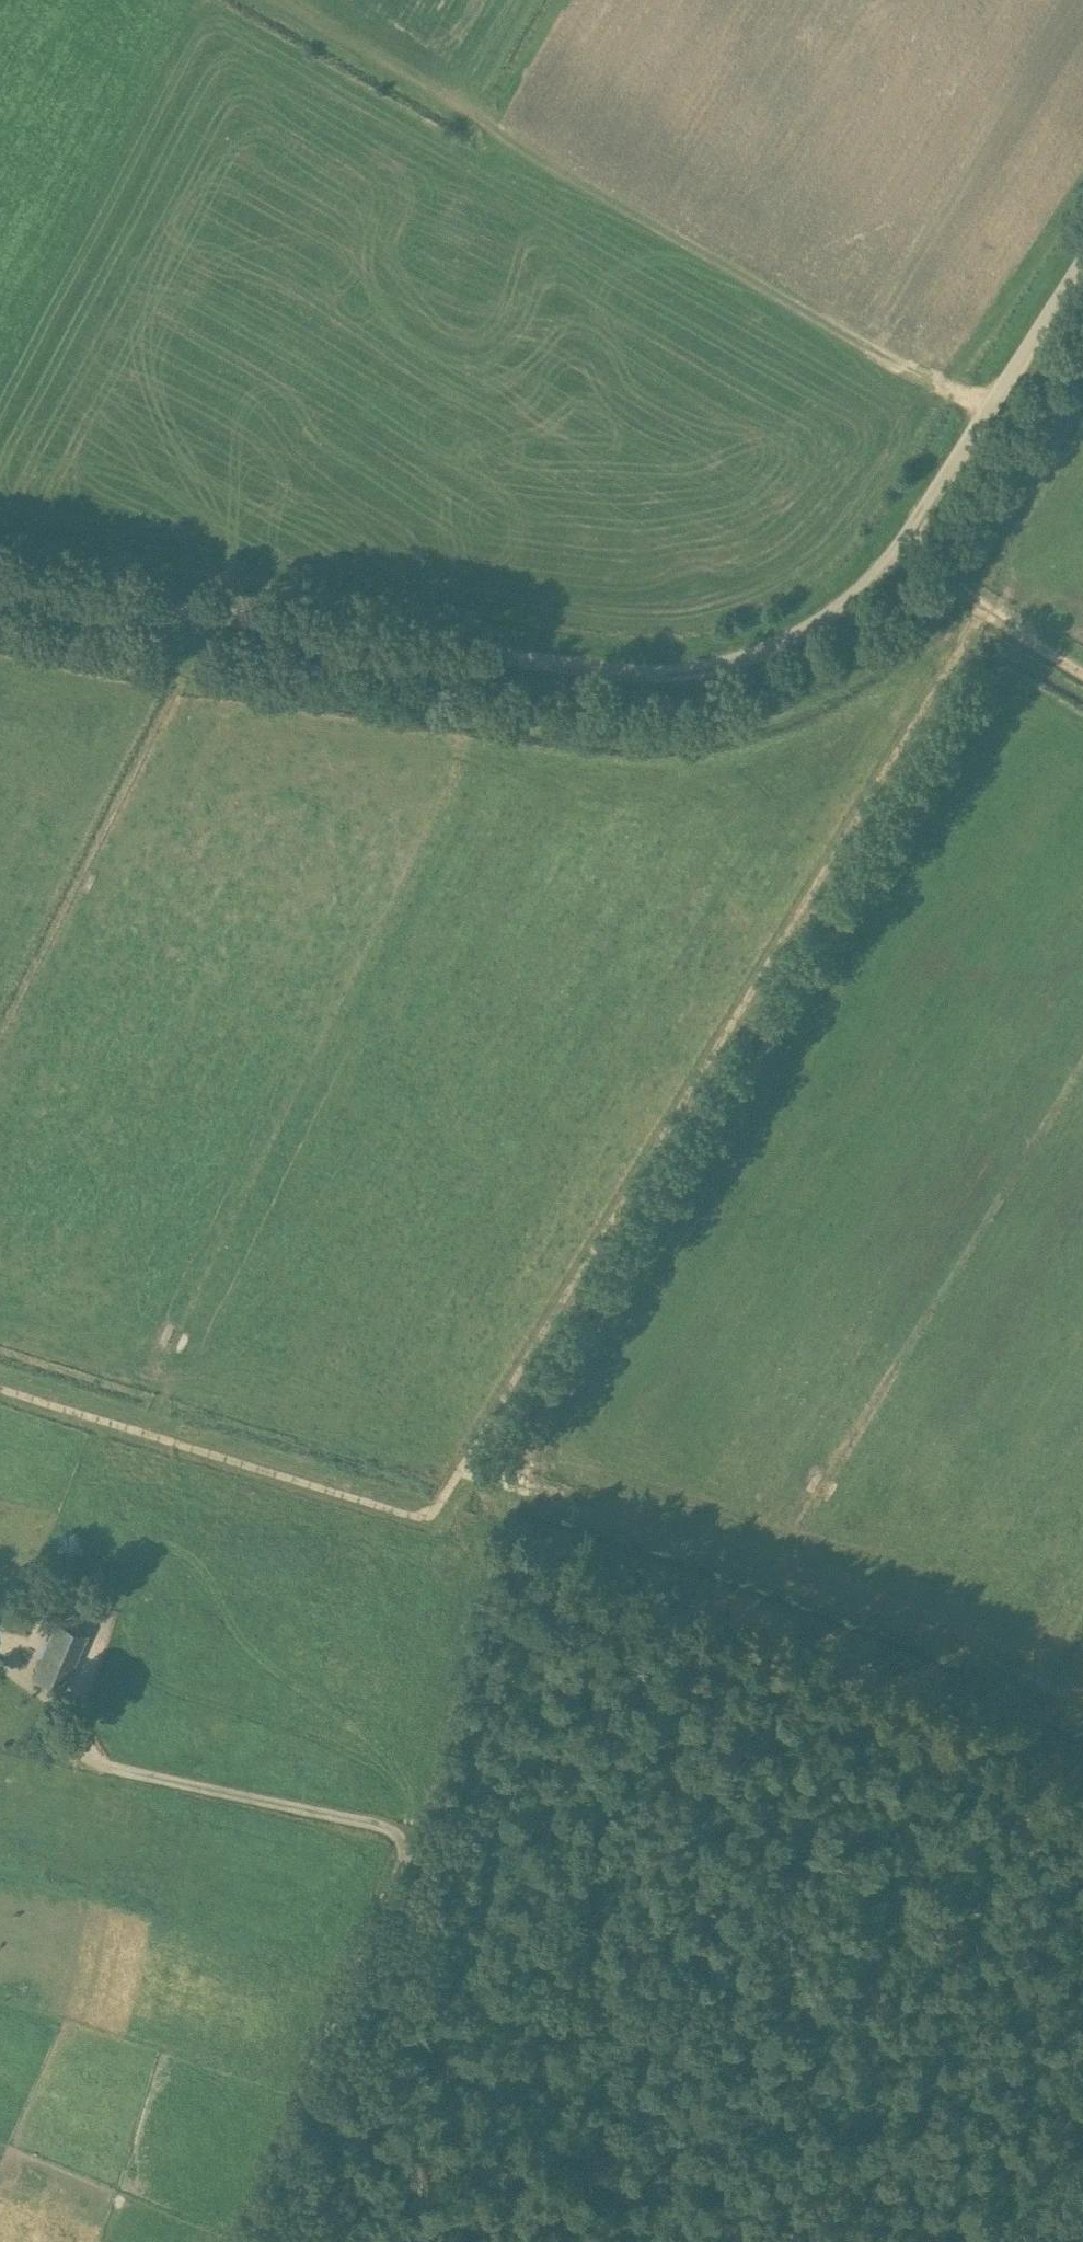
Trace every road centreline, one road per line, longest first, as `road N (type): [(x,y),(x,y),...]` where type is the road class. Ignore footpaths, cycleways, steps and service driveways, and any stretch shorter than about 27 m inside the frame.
road 1 (unclassified): [(0,576),(356,637),(640,665),(736,655),(808,621),(893,542),(1082,254)]

